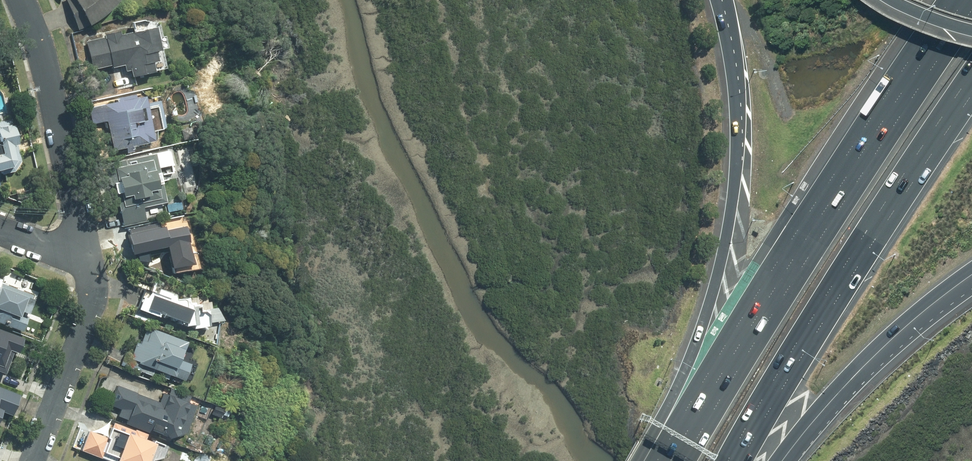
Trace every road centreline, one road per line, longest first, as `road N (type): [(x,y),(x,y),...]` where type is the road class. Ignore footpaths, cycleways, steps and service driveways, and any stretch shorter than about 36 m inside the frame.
road 1 (motorway): [(683,460),(971,14)]
road 2 (motorway): [(638,460),(686,366),(732,210),(738,95),(722,0)]
road 3 (motorway): [(971,73),(727,460)]
road 4 (residential): [(23,0),(93,266)]
road 5 (motorway): [(971,281),(890,344),(777,460)]
road 6 (residential): [(93,266),(88,325),(30,460)]

